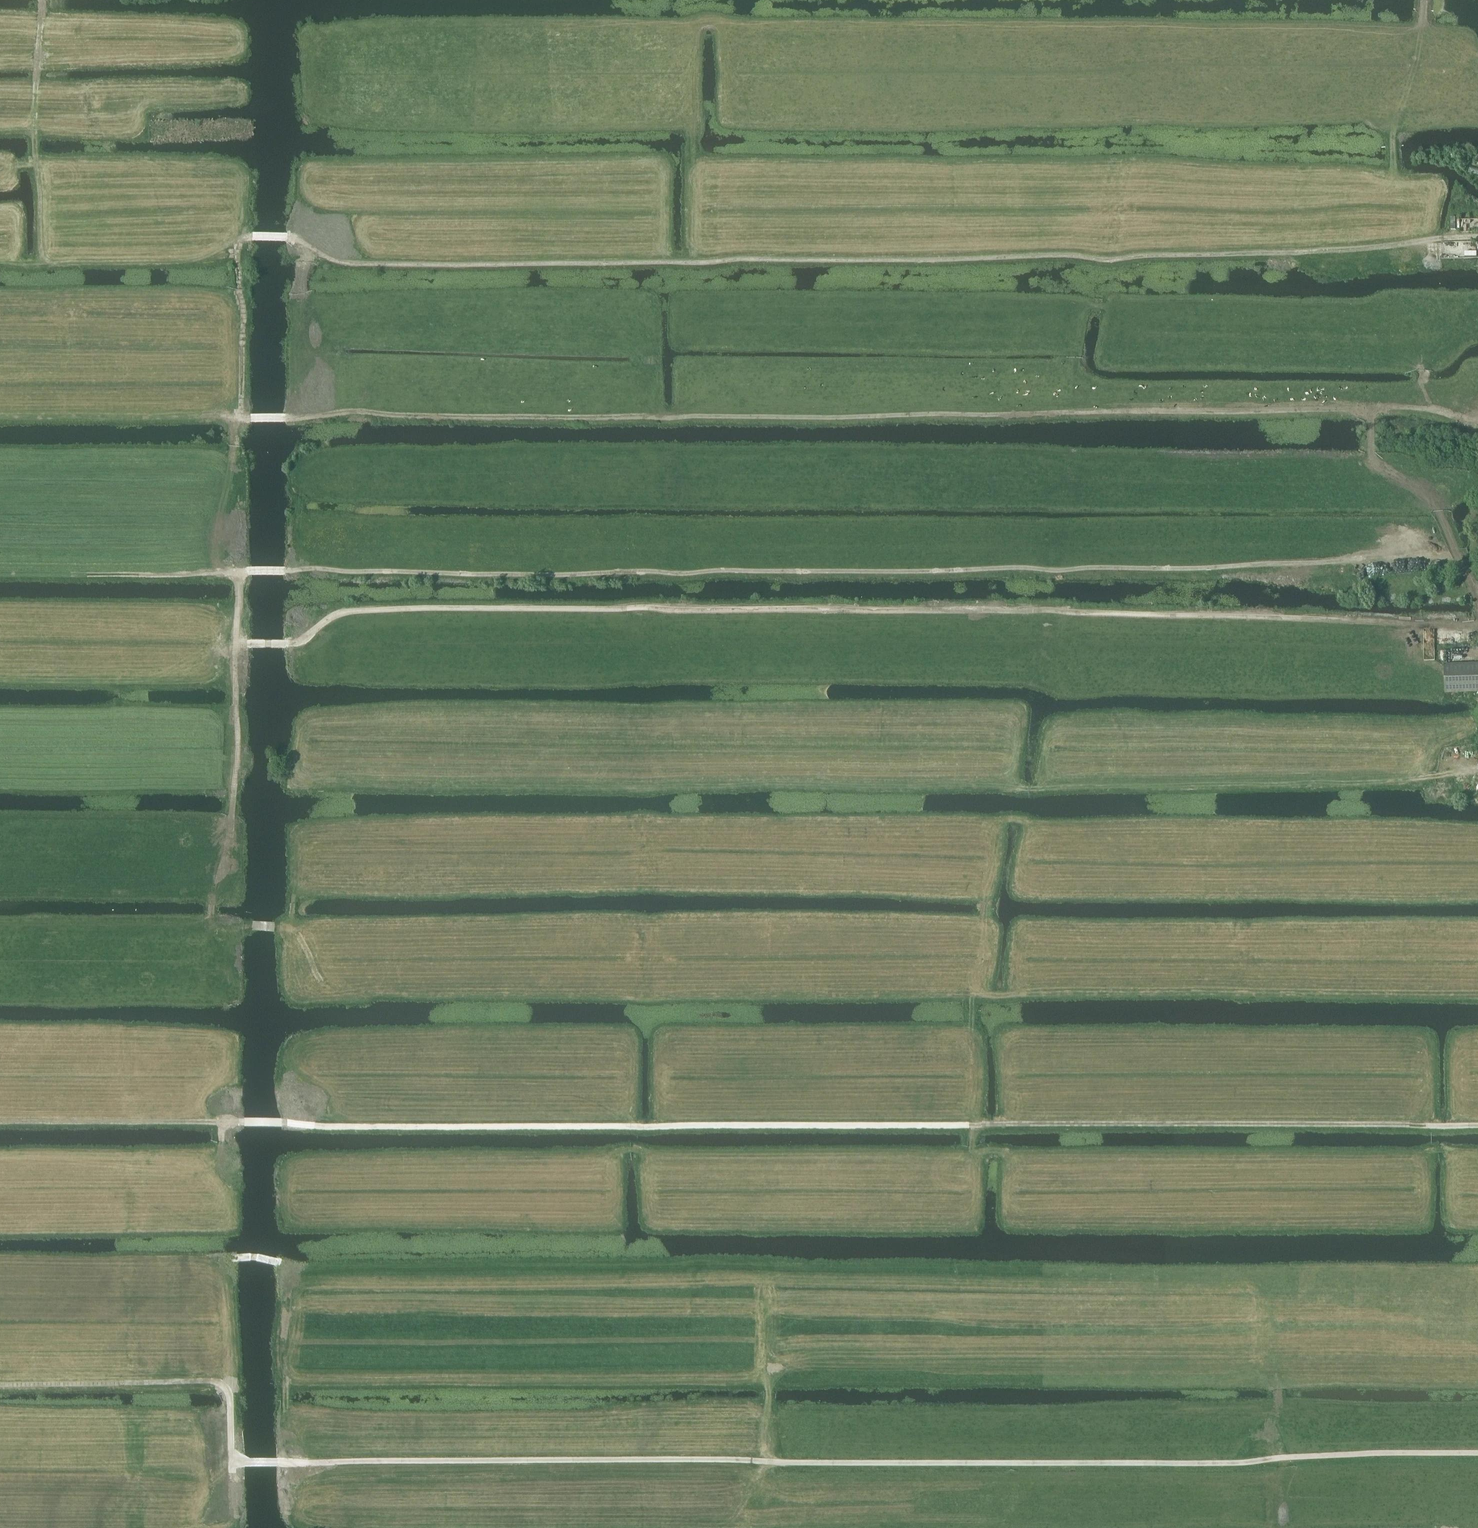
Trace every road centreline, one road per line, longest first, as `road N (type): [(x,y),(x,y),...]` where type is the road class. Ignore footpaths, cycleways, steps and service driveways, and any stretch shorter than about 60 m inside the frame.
road 1 (track): [(1477,1454),(1242,1464),(232,1462),(224,1386),(0,1385)]
road 2 (track): [(1477,626),(1052,611),(443,609),(358,611),(332,617),(292,644),(236,645),(226,462),(241,410)]
road 3 (track): [(1477,1126),(0,1122)]
road 4 (track): [(1477,238),(1113,260),(459,264),(338,262),(296,239),(261,235),(237,240),(241,411)]
road 5 (track): [(1477,995),(336,995),(317,976),(295,932),(213,922),(214,869),(231,843)]
road 6 (track): [(1477,420),(1410,408),(832,418),(164,416)]
road 7 (track): [(1477,598),(1459,562),(1441,553),(1190,570),(236,576)]
road 8 (track): [(237,240),(189,261),(53,263),(40,246),(34,139)]
road 9 (track): [(236,645),(231,843)]
road 10 (track): [(42,0),(34,139),(21,128),(0,130)]

